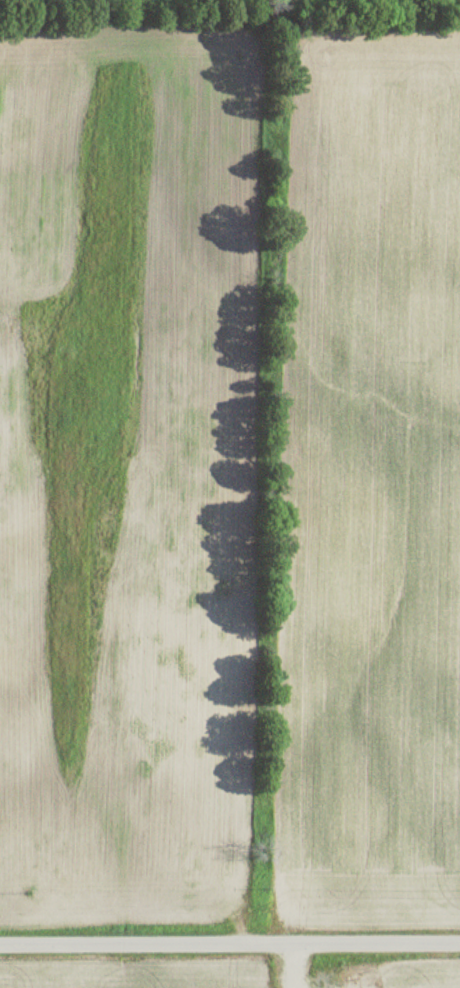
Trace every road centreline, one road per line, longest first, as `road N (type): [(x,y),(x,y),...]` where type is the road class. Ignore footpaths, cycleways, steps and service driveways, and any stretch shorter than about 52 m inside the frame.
road 1 (residential): [(0,946),(459,946)]

